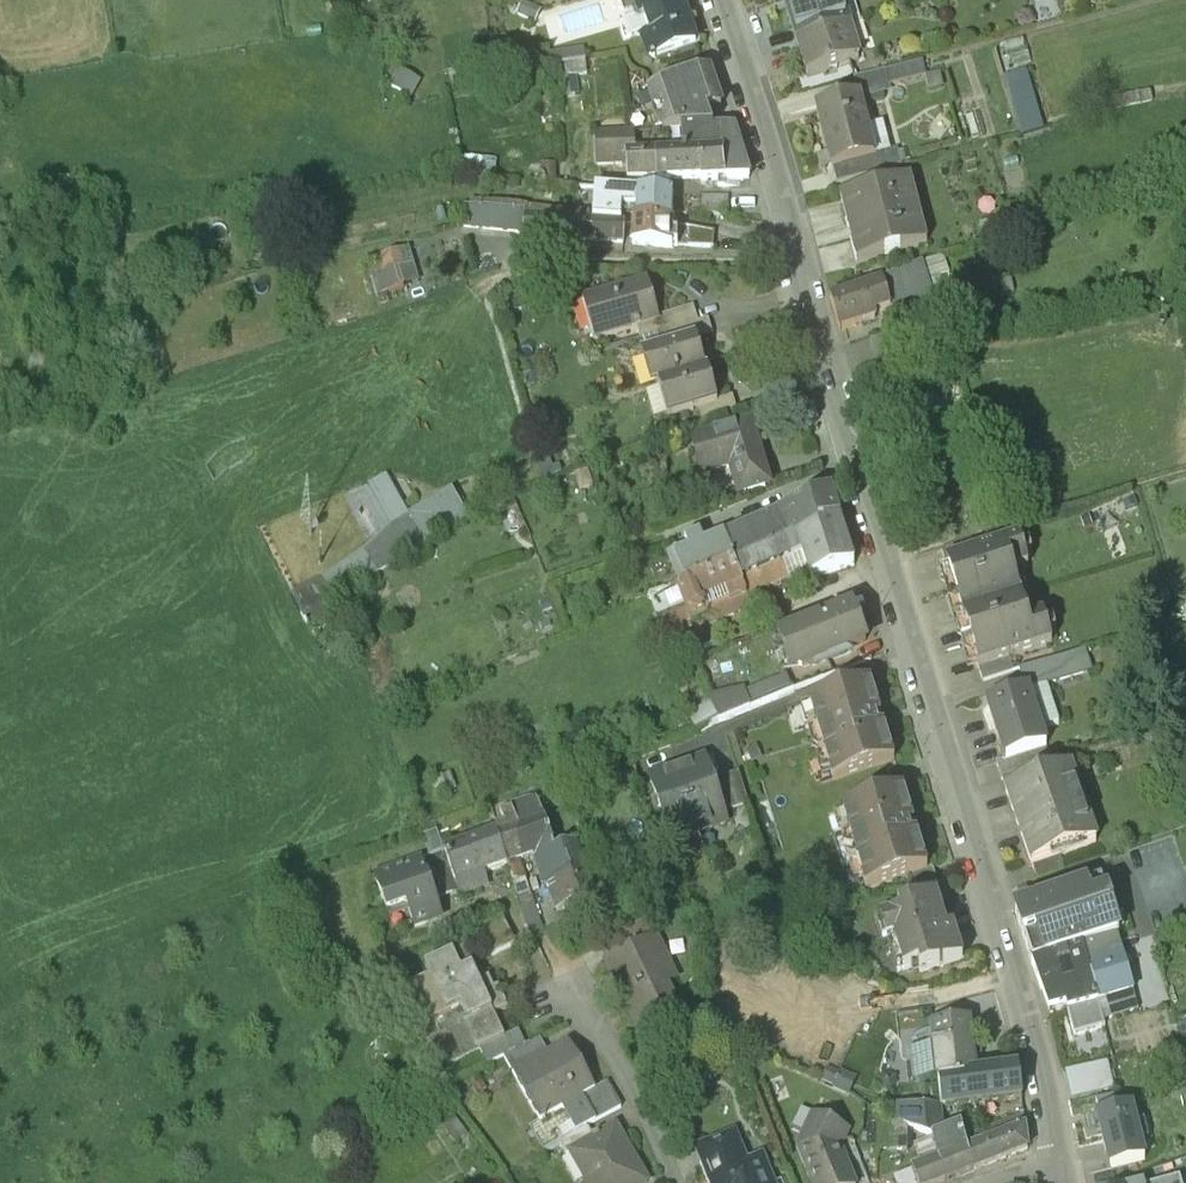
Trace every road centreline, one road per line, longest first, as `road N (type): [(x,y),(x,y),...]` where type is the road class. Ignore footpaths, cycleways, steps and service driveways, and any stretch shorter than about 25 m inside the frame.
road 1 (tertiary): [(721,0),(802,256),(841,416),(963,778),(1060,1159)]

